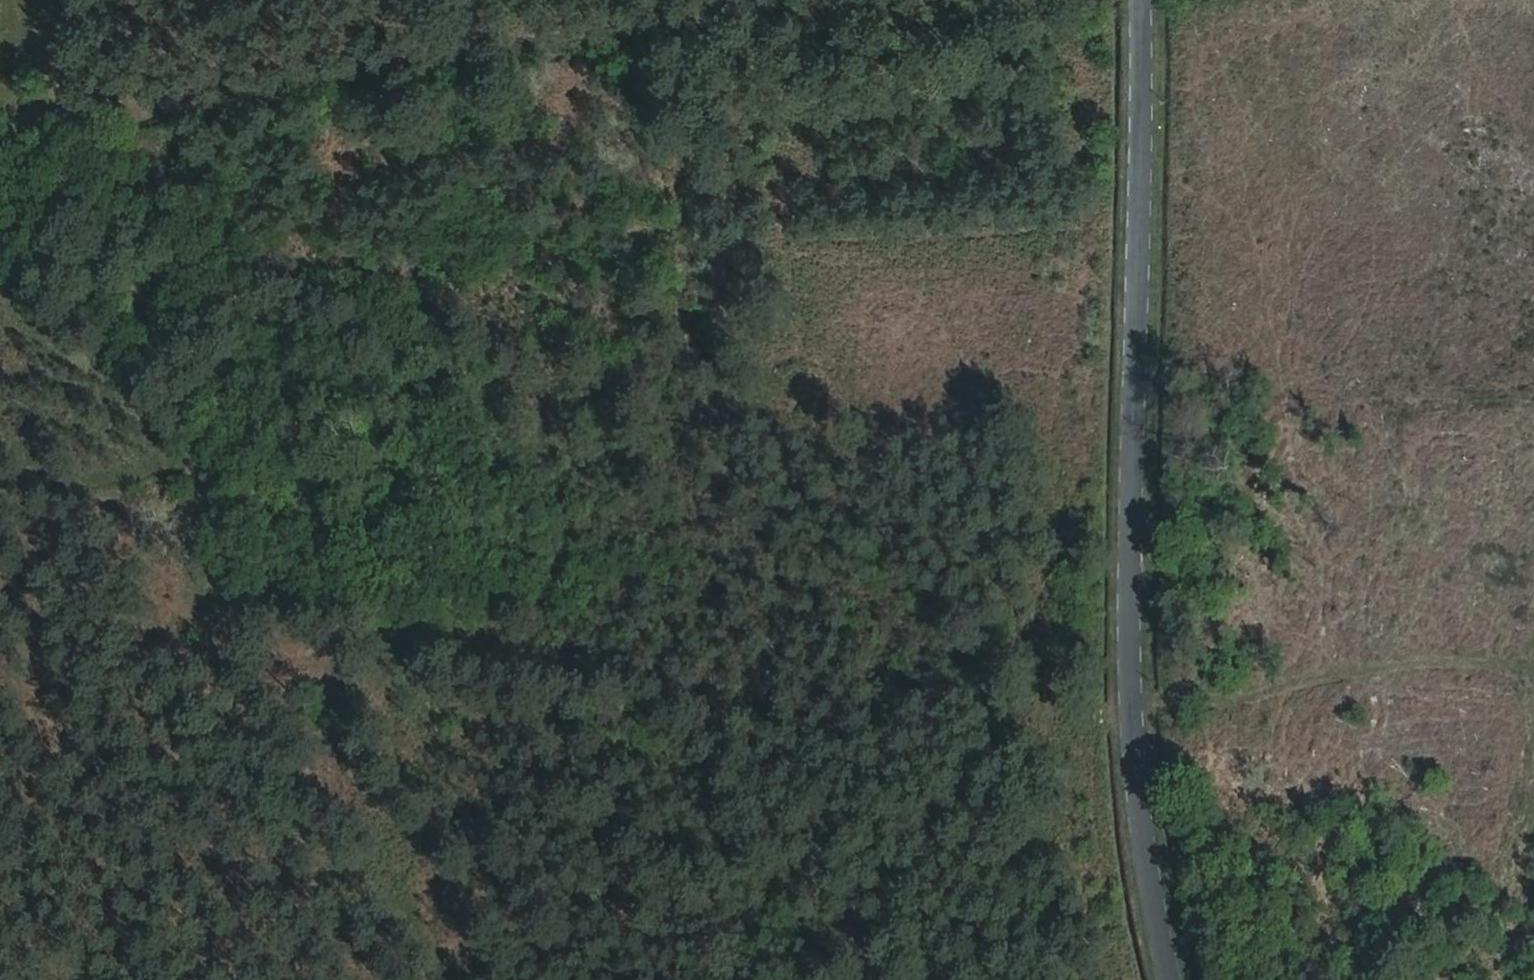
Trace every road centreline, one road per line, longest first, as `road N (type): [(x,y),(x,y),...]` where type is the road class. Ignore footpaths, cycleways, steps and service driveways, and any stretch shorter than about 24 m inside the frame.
road 1 (tertiary): [(1177,979),(1159,882),(1140,692),(1147,0)]

